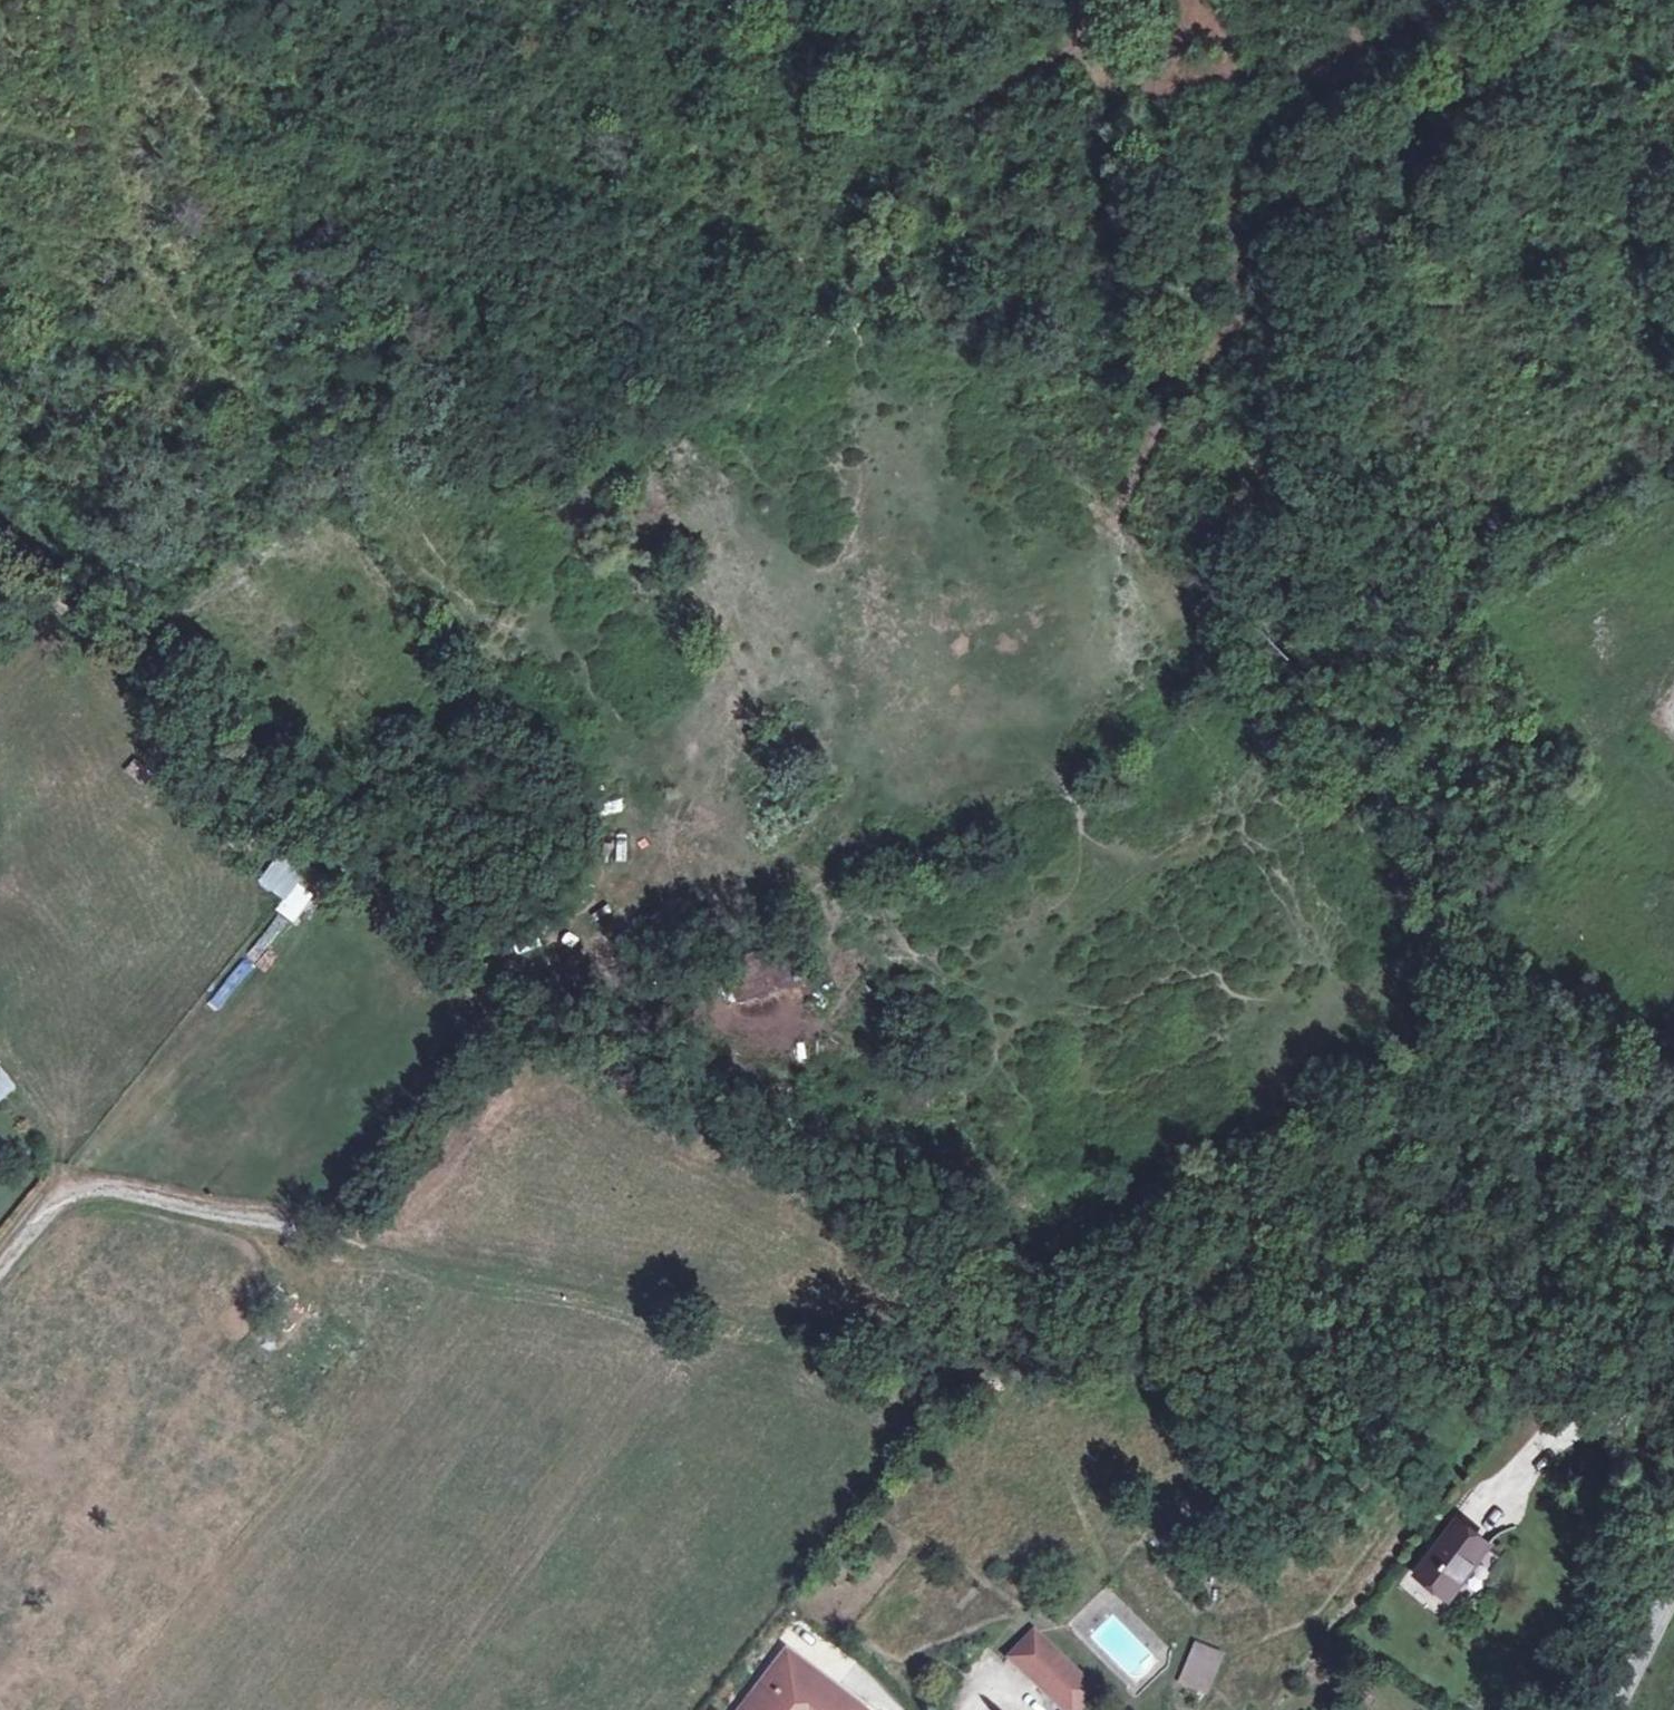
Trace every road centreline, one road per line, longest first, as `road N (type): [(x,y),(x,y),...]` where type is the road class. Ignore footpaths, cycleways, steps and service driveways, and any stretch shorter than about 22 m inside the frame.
road 1 (residential): [(0,1270),(66,1188),(318,1211),(502,1012),(842,869)]
road 2 (tertiary): [(1673,1575),(1602,1709)]

